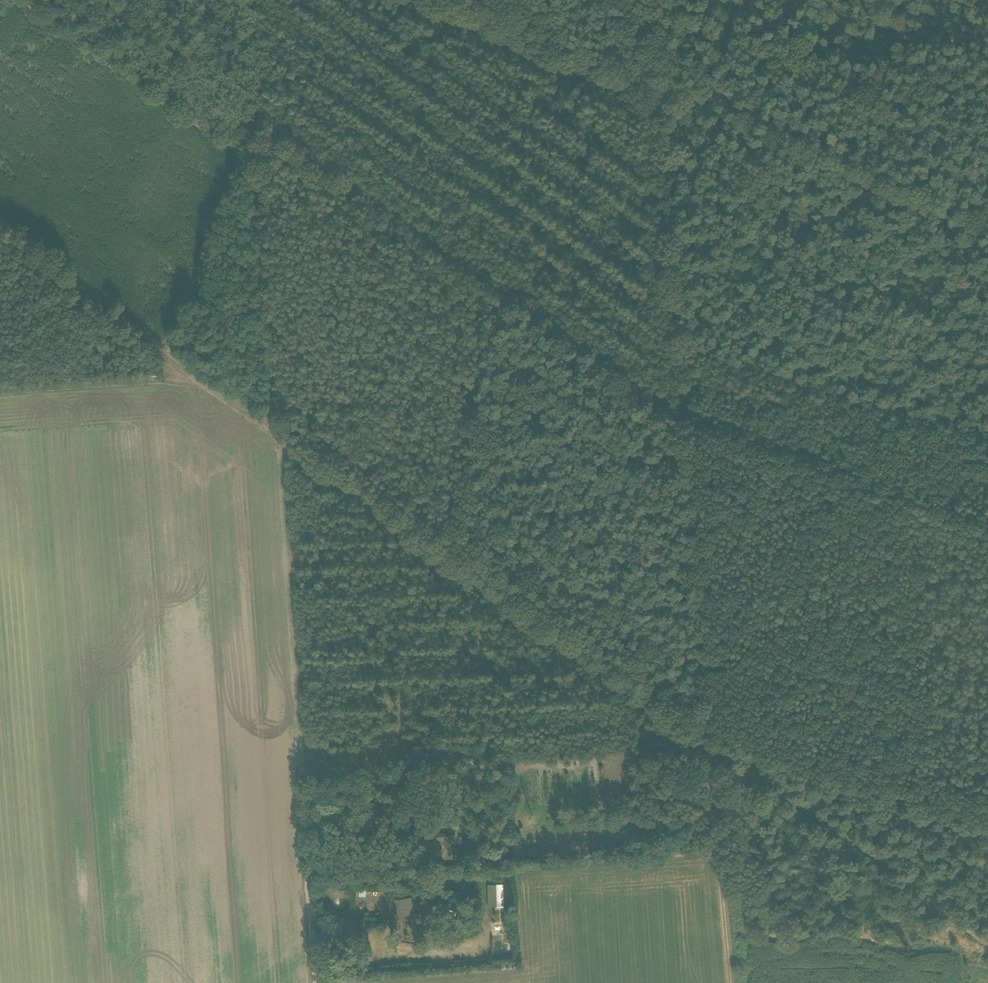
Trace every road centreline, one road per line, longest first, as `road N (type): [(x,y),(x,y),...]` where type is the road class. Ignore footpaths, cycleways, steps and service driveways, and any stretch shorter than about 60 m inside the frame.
road 1 (track): [(667,103),(709,749)]
road 2 (track): [(433,0),(987,243)]
road 3 (track): [(709,749),(274,436)]
road 4 (track): [(274,436),(241,0)]
road 5 (track): [(0,234),(274,436)]
road 6 (track): [(987,941),(709,749)]
road 7 (track): [(709,749),(728,982)]
road 8 (track): [(301,776),(317,982)]

